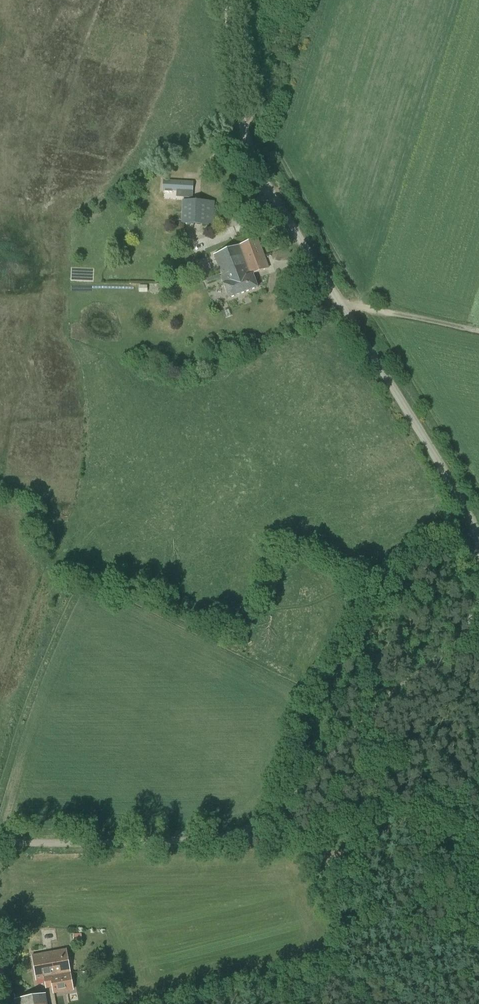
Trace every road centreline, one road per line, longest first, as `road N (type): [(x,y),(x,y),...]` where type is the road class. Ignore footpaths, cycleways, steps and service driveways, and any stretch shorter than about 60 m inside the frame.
road 1 (unclassified): [(0,843),(209,844),(239,837),(271,817),(367,715),(458,648),(478,617)]
road 2 (unclassified): [(478,542),(467,508),(273,198),(244,137),(236,87)]
road 3 (track): [(358,303),(478,333)]

